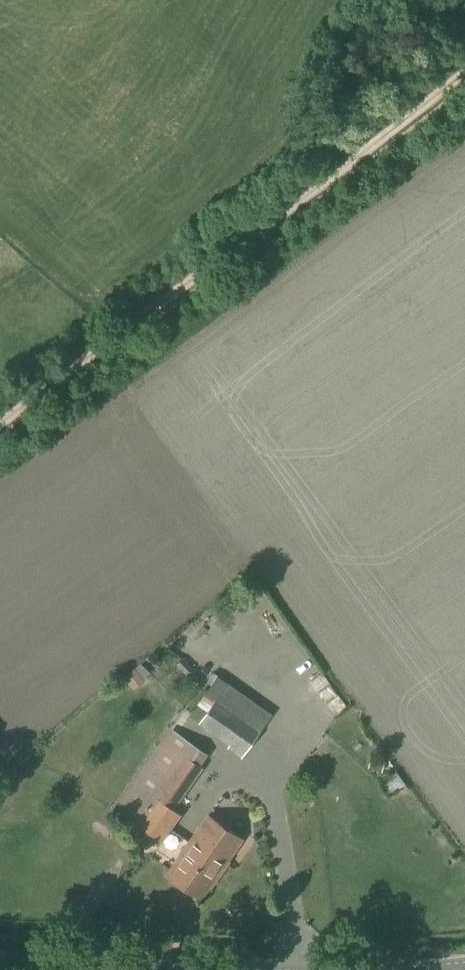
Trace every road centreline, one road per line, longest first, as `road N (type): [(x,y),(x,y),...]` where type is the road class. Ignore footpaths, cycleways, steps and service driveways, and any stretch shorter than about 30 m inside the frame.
road 1 (track): [(0,421),(464,73)]
road 2 (secondary): [(0,961),(159,969)]

